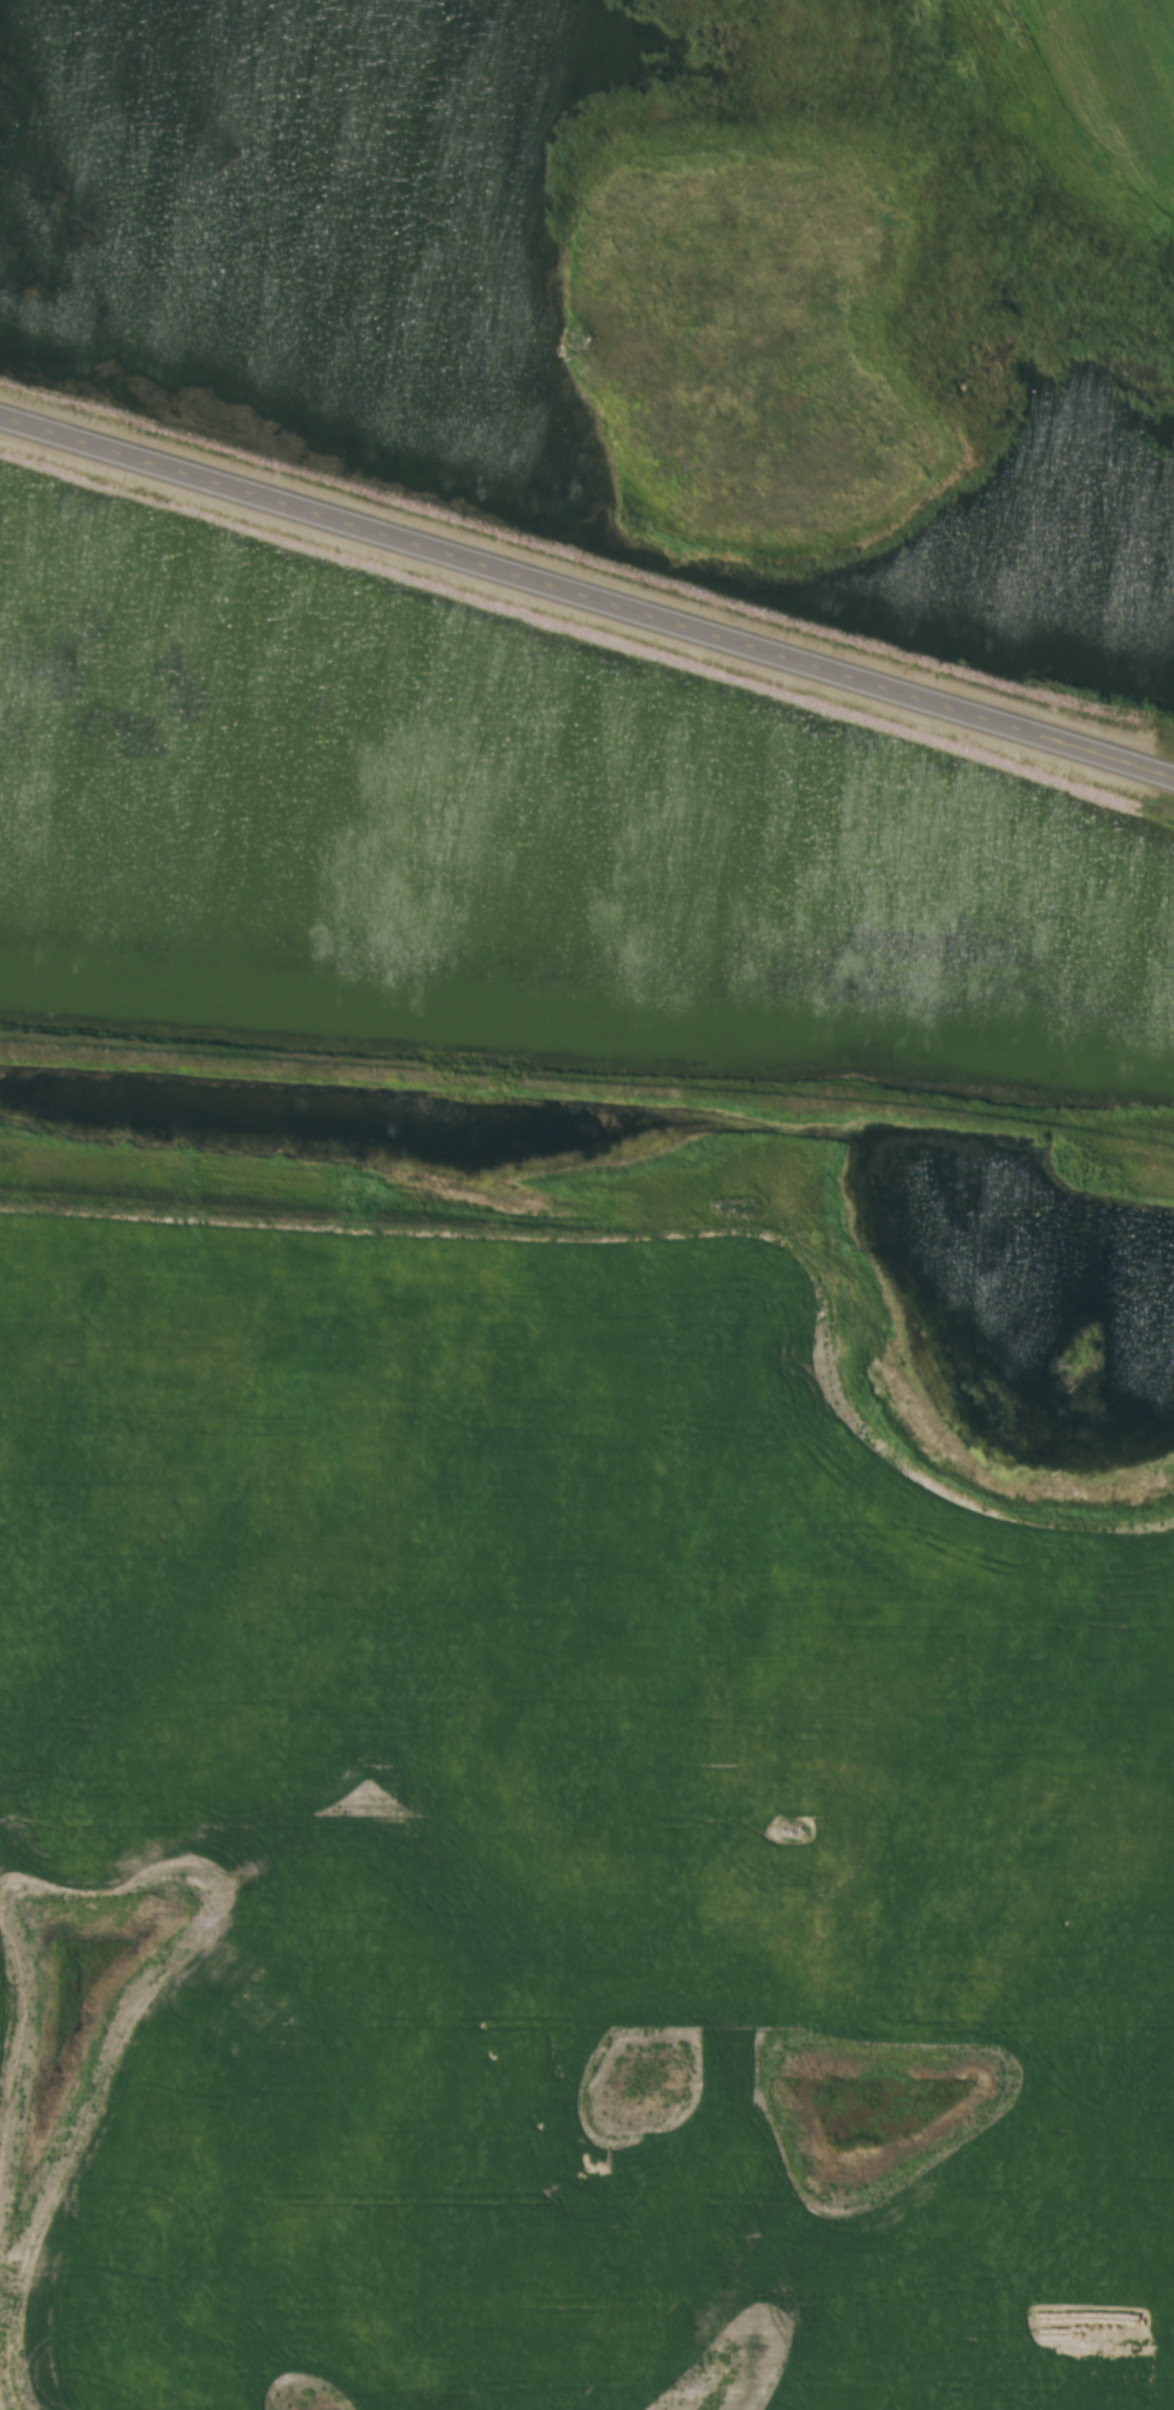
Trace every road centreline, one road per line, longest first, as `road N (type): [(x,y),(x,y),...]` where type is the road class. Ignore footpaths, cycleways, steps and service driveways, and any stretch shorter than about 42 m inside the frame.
road 1 (secondary): [(0,419),(1173,781)]

